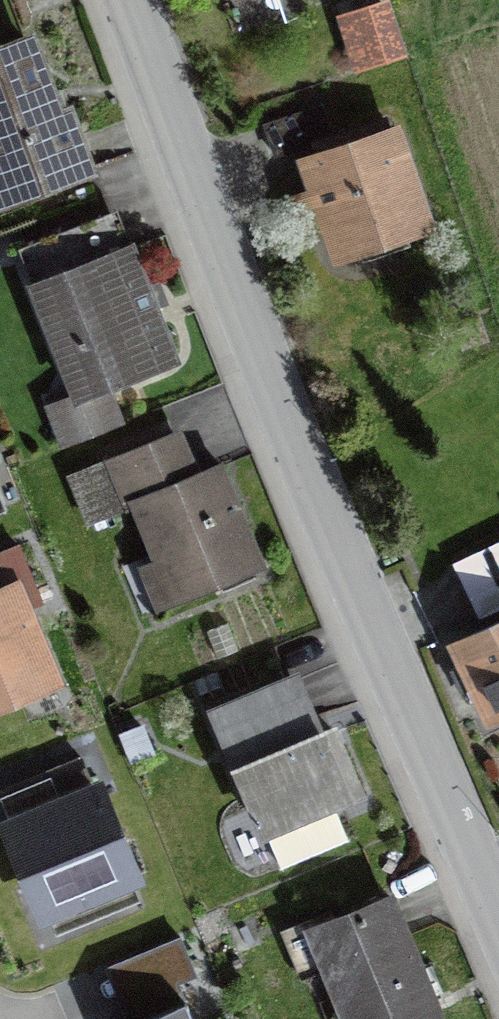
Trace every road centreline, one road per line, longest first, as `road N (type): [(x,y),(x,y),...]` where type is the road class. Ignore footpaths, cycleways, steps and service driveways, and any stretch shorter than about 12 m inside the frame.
road 1 (tertiary): [(498,927),(126,0)]

